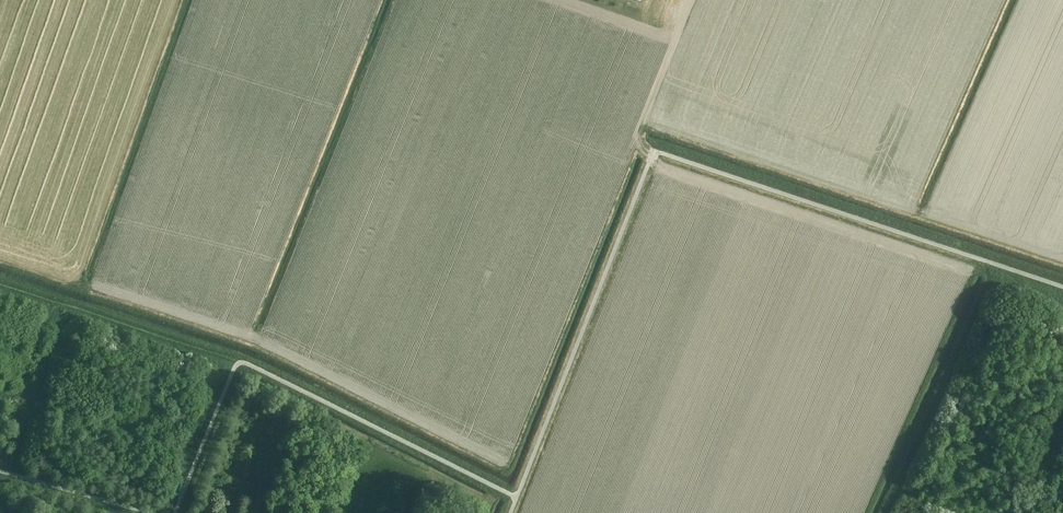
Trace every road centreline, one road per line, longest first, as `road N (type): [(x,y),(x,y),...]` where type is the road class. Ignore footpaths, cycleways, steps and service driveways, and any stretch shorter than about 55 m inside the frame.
road 1 (track): [(1062,268),(657,132),(644,116)]
road 2 (track): [(650,162),(638,133),(693,0)]

